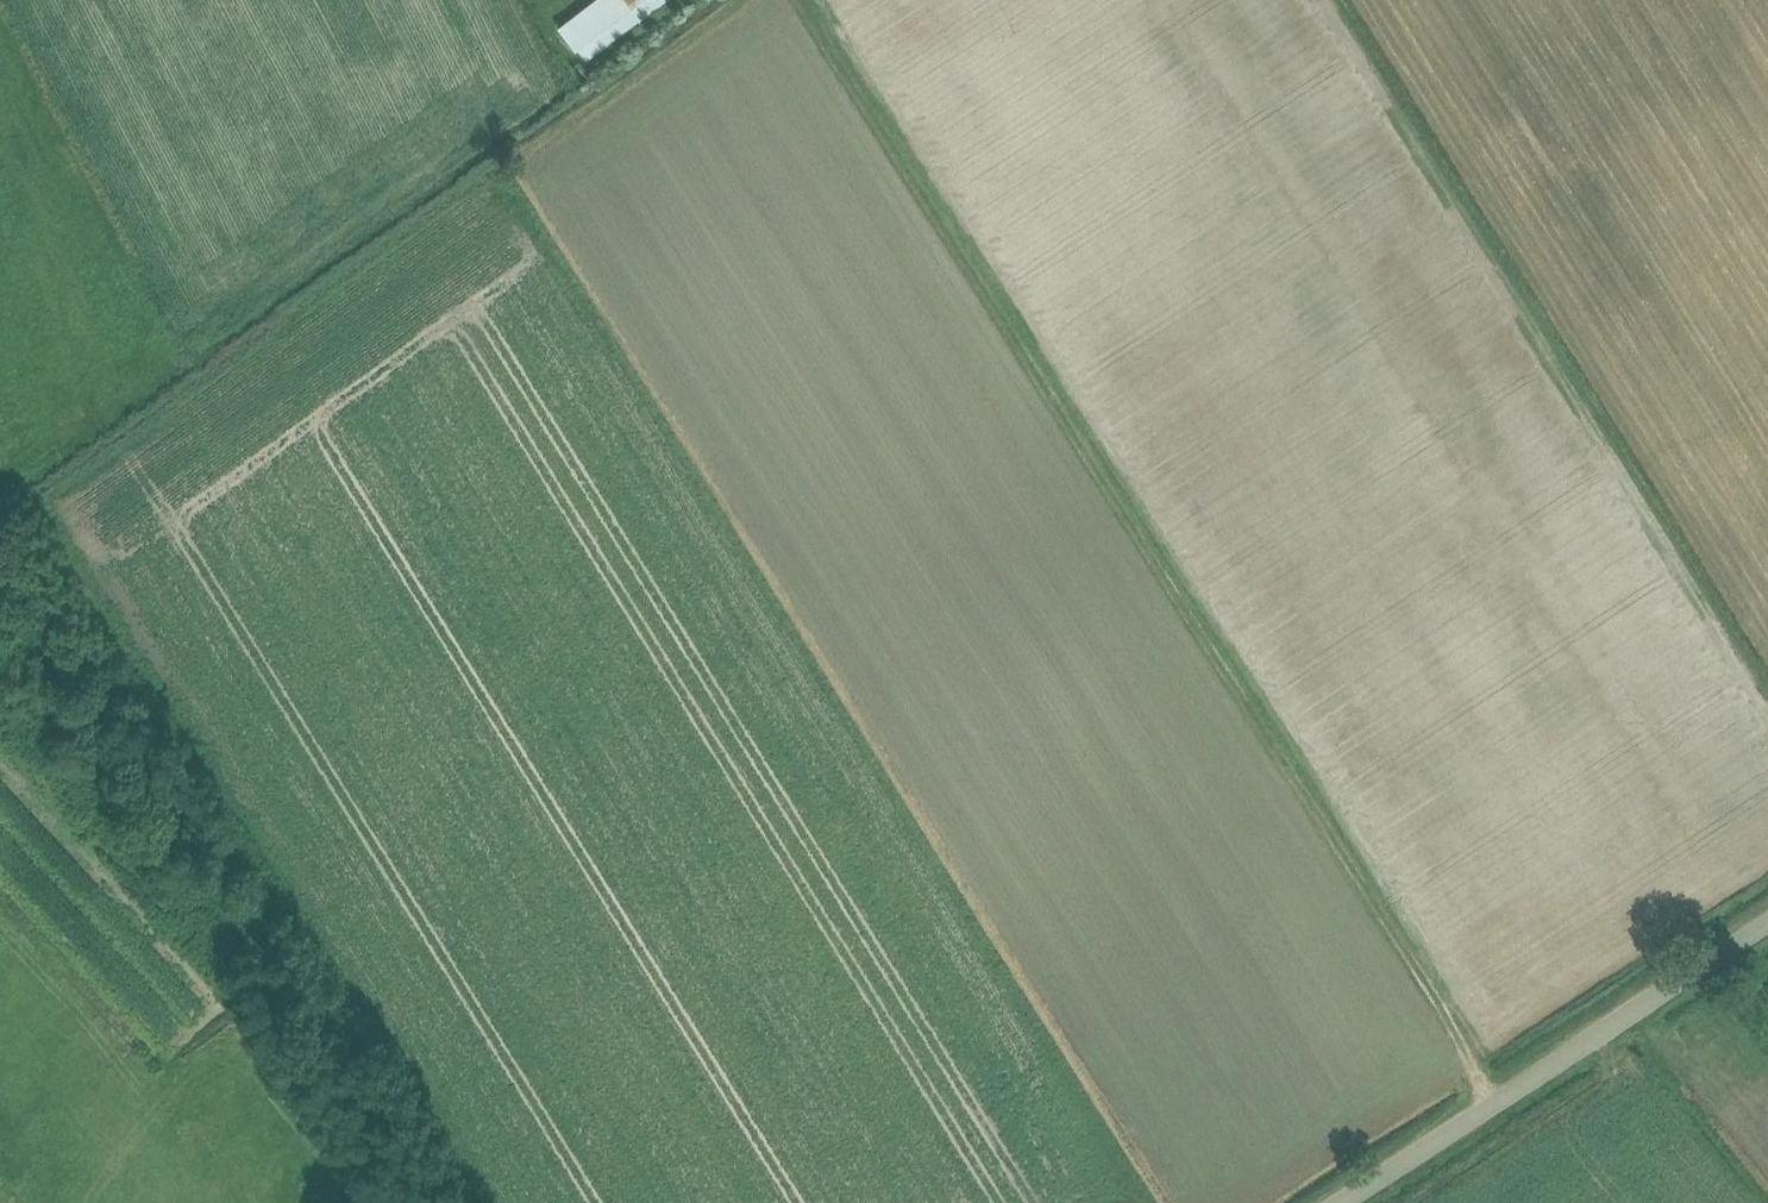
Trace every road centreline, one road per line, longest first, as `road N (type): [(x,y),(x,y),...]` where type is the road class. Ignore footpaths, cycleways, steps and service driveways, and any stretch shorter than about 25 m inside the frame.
road 1 (unclassified): [(1767,921),(1336,1202)]

